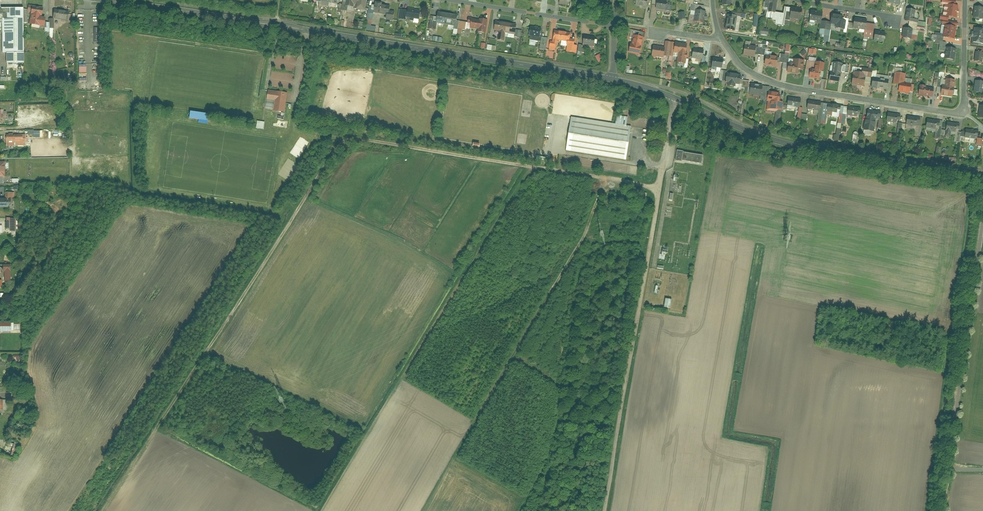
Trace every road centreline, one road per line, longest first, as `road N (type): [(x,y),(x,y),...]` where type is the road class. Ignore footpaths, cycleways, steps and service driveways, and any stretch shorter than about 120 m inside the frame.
road 1 (track): [(658,190),(342,140),(155,429)]
road 2 (tertiary): [(107,0),(612,80)]
road 3 (tertiary): [(612,80),(789,145),(982,177)]
road 4 (track): [(605,510),(658,190)]
road 5 (track): [(982,225),(944,510)]
road 6 (residential): [(721,39),(745,69),(786,88),(965,114)]
road 7 (residential): [(456,0),(614,26)]

